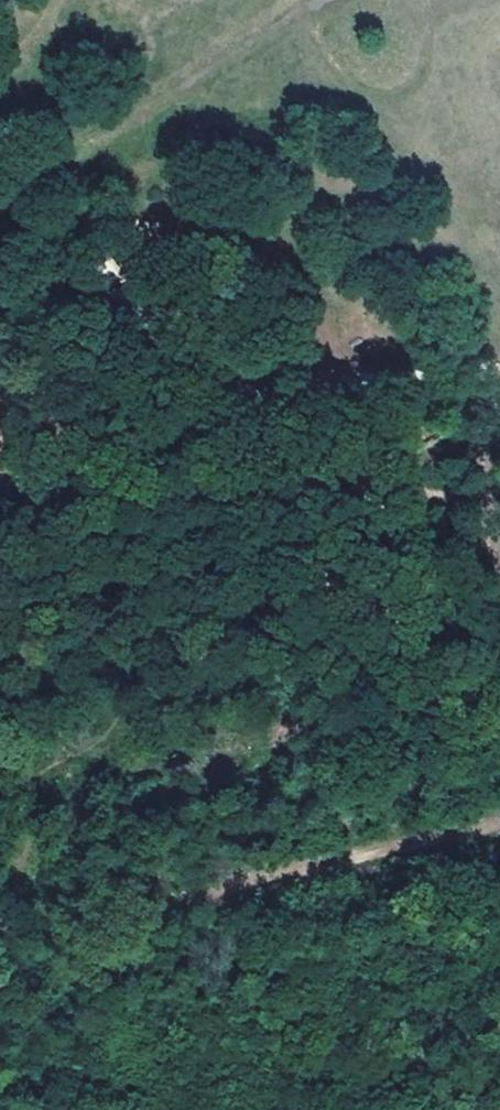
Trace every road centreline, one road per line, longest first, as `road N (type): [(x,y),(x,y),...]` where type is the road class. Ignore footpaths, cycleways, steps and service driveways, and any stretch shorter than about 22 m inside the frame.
road 1 (track): [(465,386),(228,429),(0,485)]
road 2 (track): [(0,934),(301,864)]
road 3 (track): [(301,864),(499,807)]
road 4 (track): [(499,545),(465,386)]

